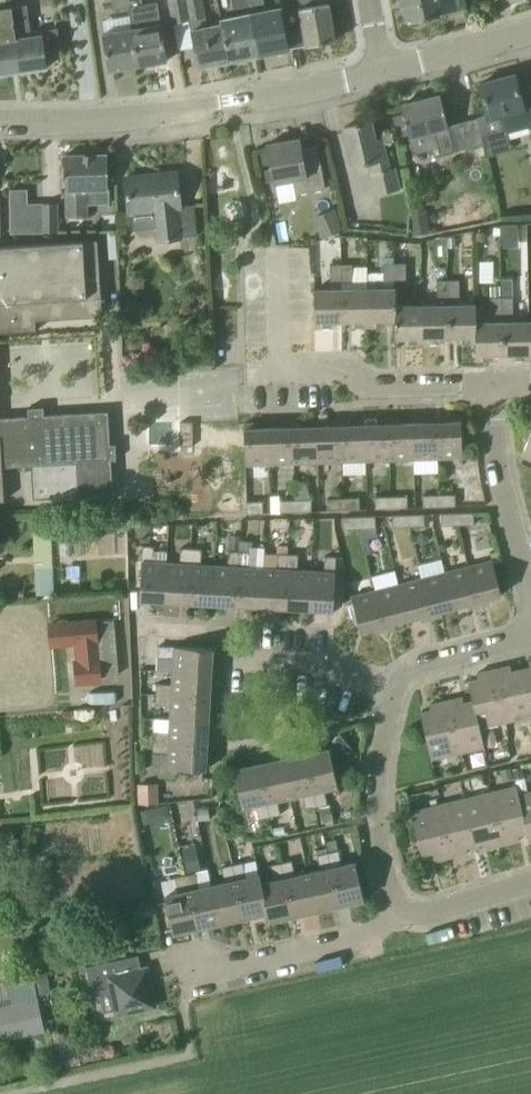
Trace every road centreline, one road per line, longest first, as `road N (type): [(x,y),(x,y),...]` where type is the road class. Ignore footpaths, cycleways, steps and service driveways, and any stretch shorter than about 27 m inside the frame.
road 1 (residential): [(384,73),(93,123),(0,122)]
road 2 (residential): [(493,389),(286,378),(286,271)]
road 3 (residential): [(402,703),(252,666),(224,631),(162,627)]
road 4 (residential): [(186,1001),(221,973),(370,942),(401,922)]
road 5 (residential): [(401,922),(388,820),(402,703)]
road 6 (residential): [(530,591),(493,389)]
road 7 (residential): [(530,33),(384,73)]
road 8 (residential): [(402,703),(414,687),(514,657),(530,643)]
road 9 (residential): [(401,922),(453,920),(530,894)]

